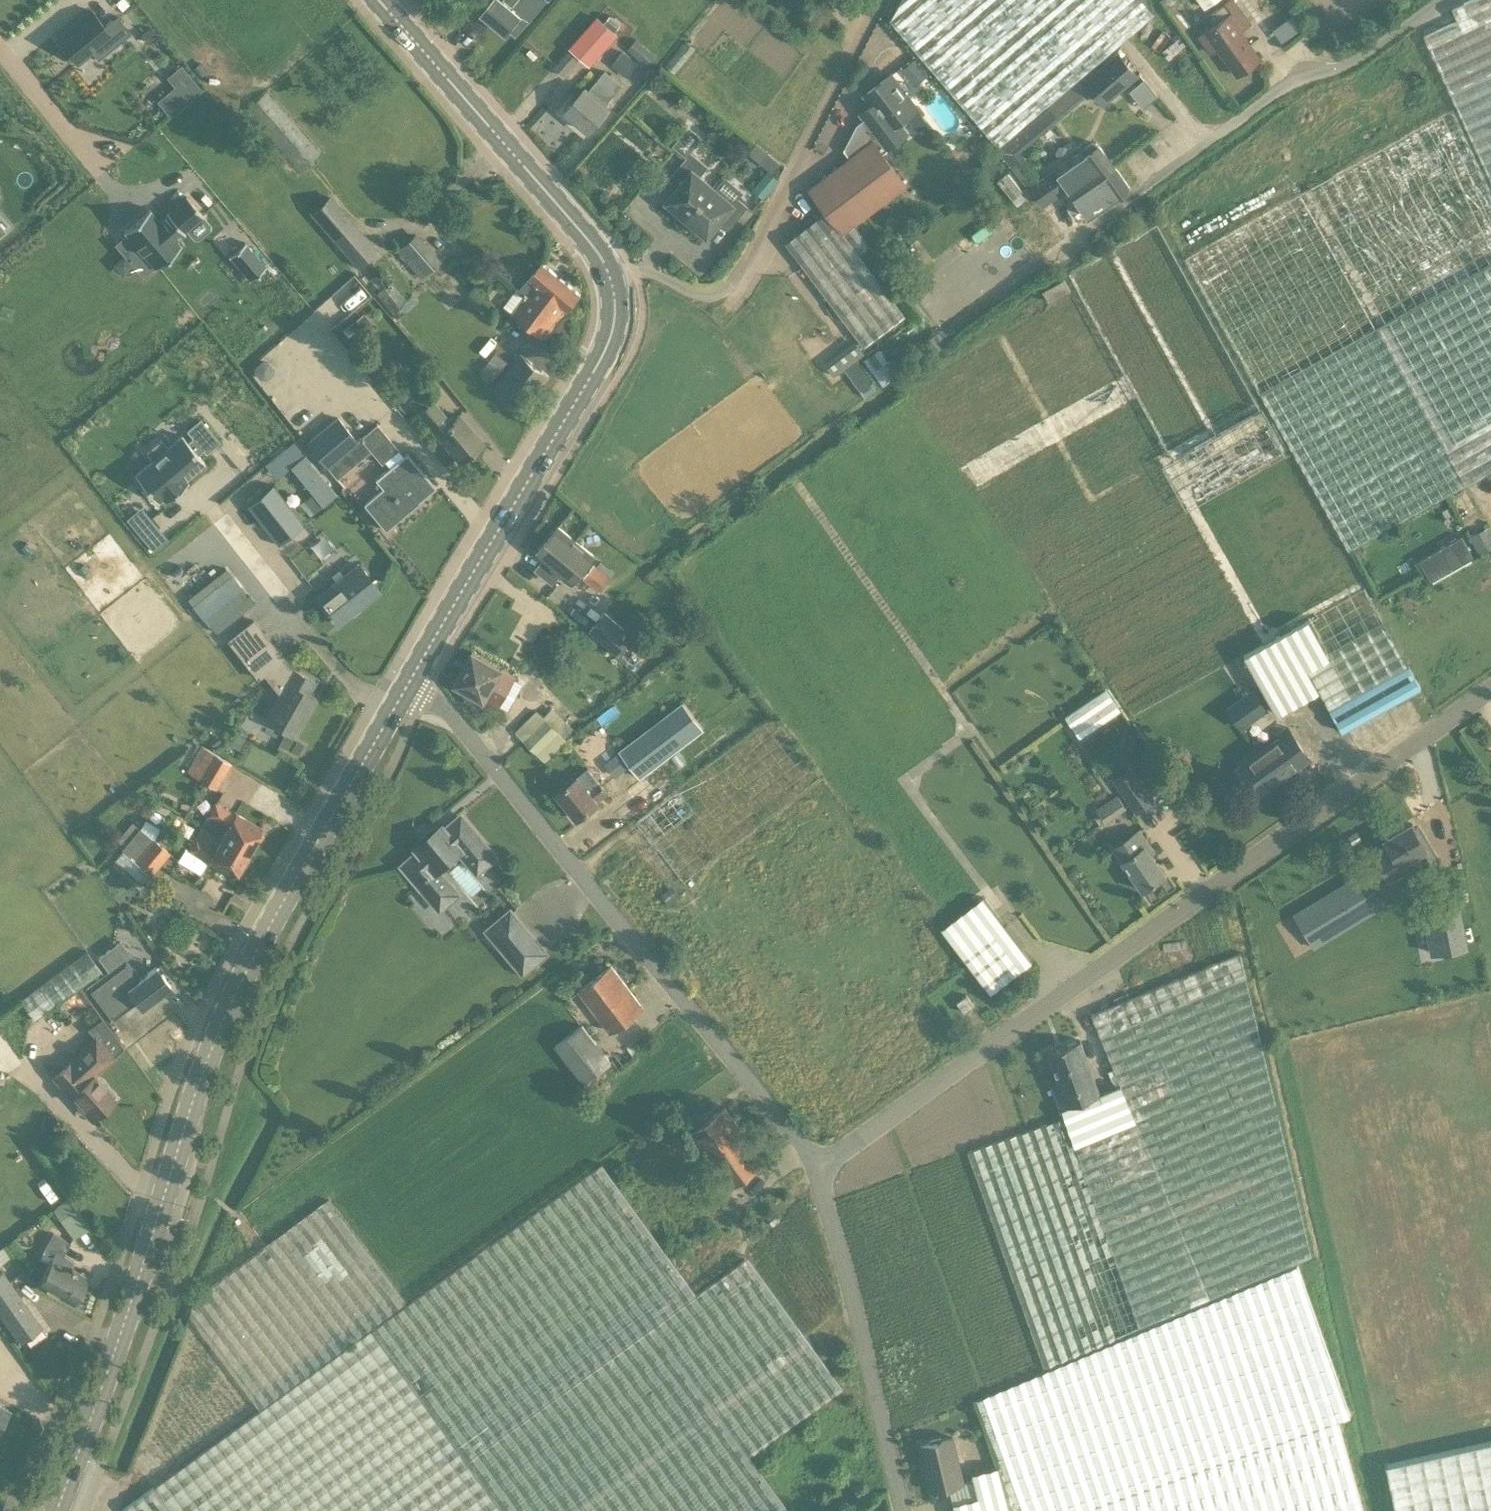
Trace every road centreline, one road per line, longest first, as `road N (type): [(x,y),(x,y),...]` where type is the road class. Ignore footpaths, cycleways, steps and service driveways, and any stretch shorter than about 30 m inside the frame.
road 1 (secondary): [(56,1510),(230,1003),(404,688)]
road 2 (unclassified): [(821,1165),(1490,687)]
road 3 (unclassified): [(821,1165),(450,714),(404,688)]
road 4 (secondary): [(404,688),(605,352),(616,308),(611,277)]
road 5 (unclassified): [(611,277),(633,268),(696,294),(723,288),(877,0)]
road 6 (secondary): [(611,277),(581,231),(379,0)]
road 7 (unclassified): [(899,1510),(821,1165)]
road 8 (unclassified): [(1442,0),(1349,64),(1291,81),(1148,184)]

